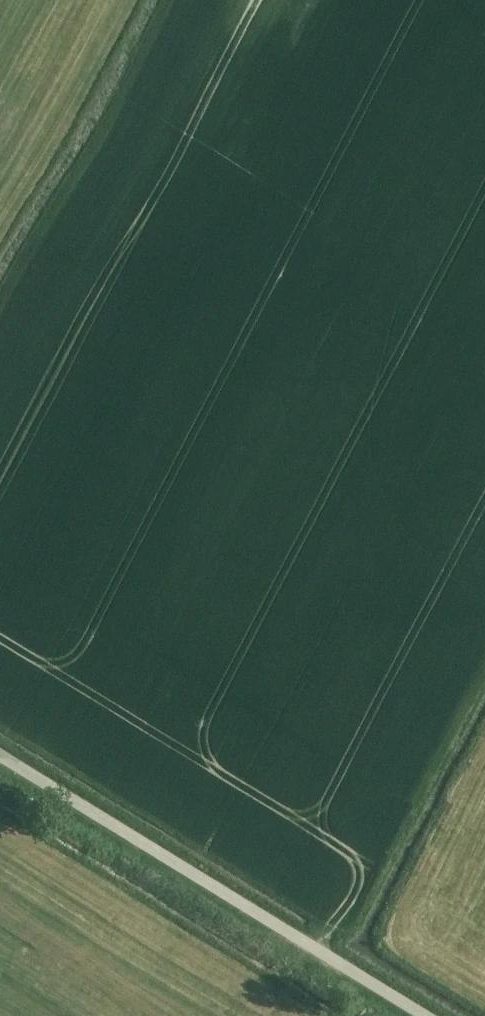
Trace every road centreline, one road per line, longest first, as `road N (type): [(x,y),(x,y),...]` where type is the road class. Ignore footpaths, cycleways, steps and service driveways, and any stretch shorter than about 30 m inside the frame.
road 1 (unclassified): [(0,755),(421,1015)]

